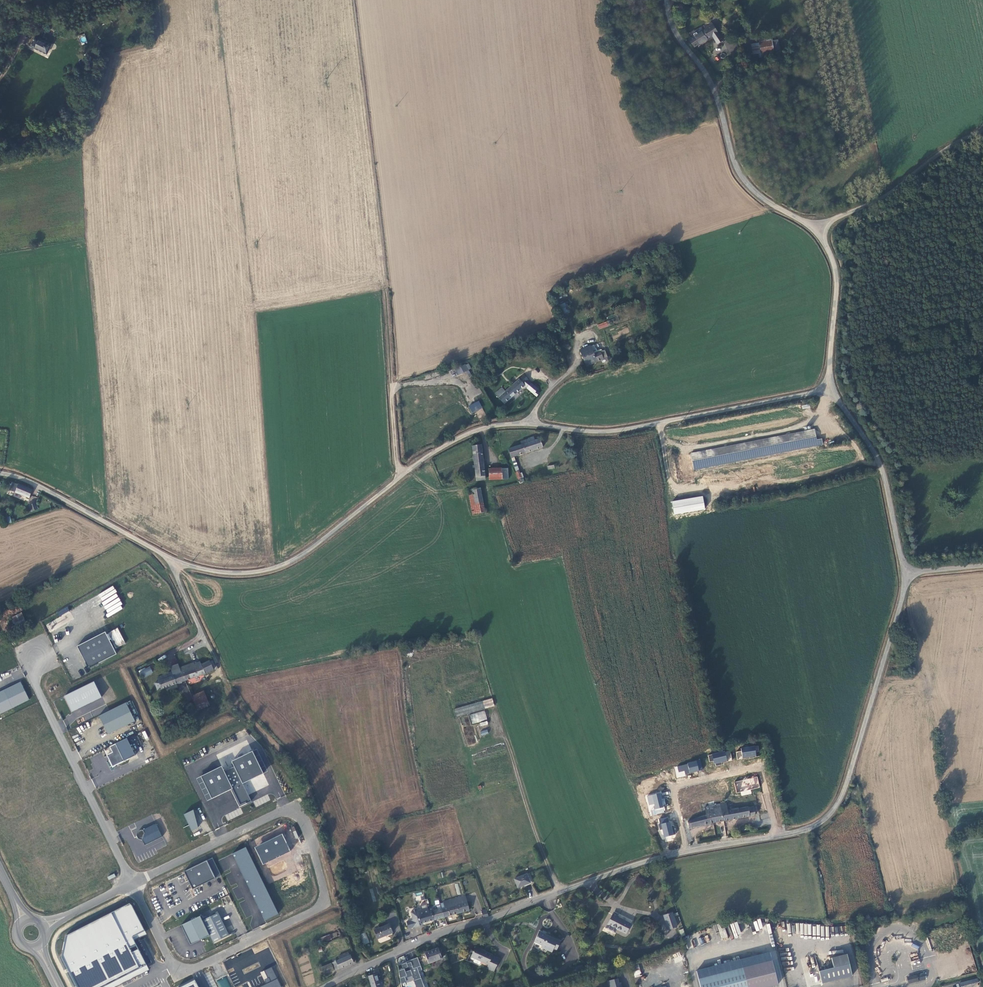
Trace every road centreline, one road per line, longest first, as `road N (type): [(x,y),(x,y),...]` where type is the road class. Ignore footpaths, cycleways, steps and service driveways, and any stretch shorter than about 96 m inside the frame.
road 1 (residential): [(326,986),(413,944),(687,852)]
road 2 (unclassified): [(831,387),(619,430),(528,423)]
road 3 (unclassified): [(793,832),(824,820),(846,788),(904,572)]
road 4 (unclassified): [(667,0),(675,31),(714,89),(741,176),(819,232)]
road 5 (unclassified): [(173,966),(196,968),(320,905),(309,831),(293,809)]
road 6 (unclassified): [(398,479),(283,563),(226,574),(170,558)]
road 7 (unclassified): [(133,883),(36,684),(38,651)]
road 8 (residential): [(778,835),(760,765),(672,787),(687,852)]
road 9 (unclassified): [(904,572),(877,456),(831,387)]
road 10 (unclassified): [(982,131),(819,232)]
road 11 (unclassified): [(170,558),(39,485),(0,473)]
road 12 (unclassified): [(133,883),(293,809)]
road 13 (unclassified): [(819,232),(835,266),(831,387)]
road 14 (unclassified): [(528,423),(456,438),(398,479)]

